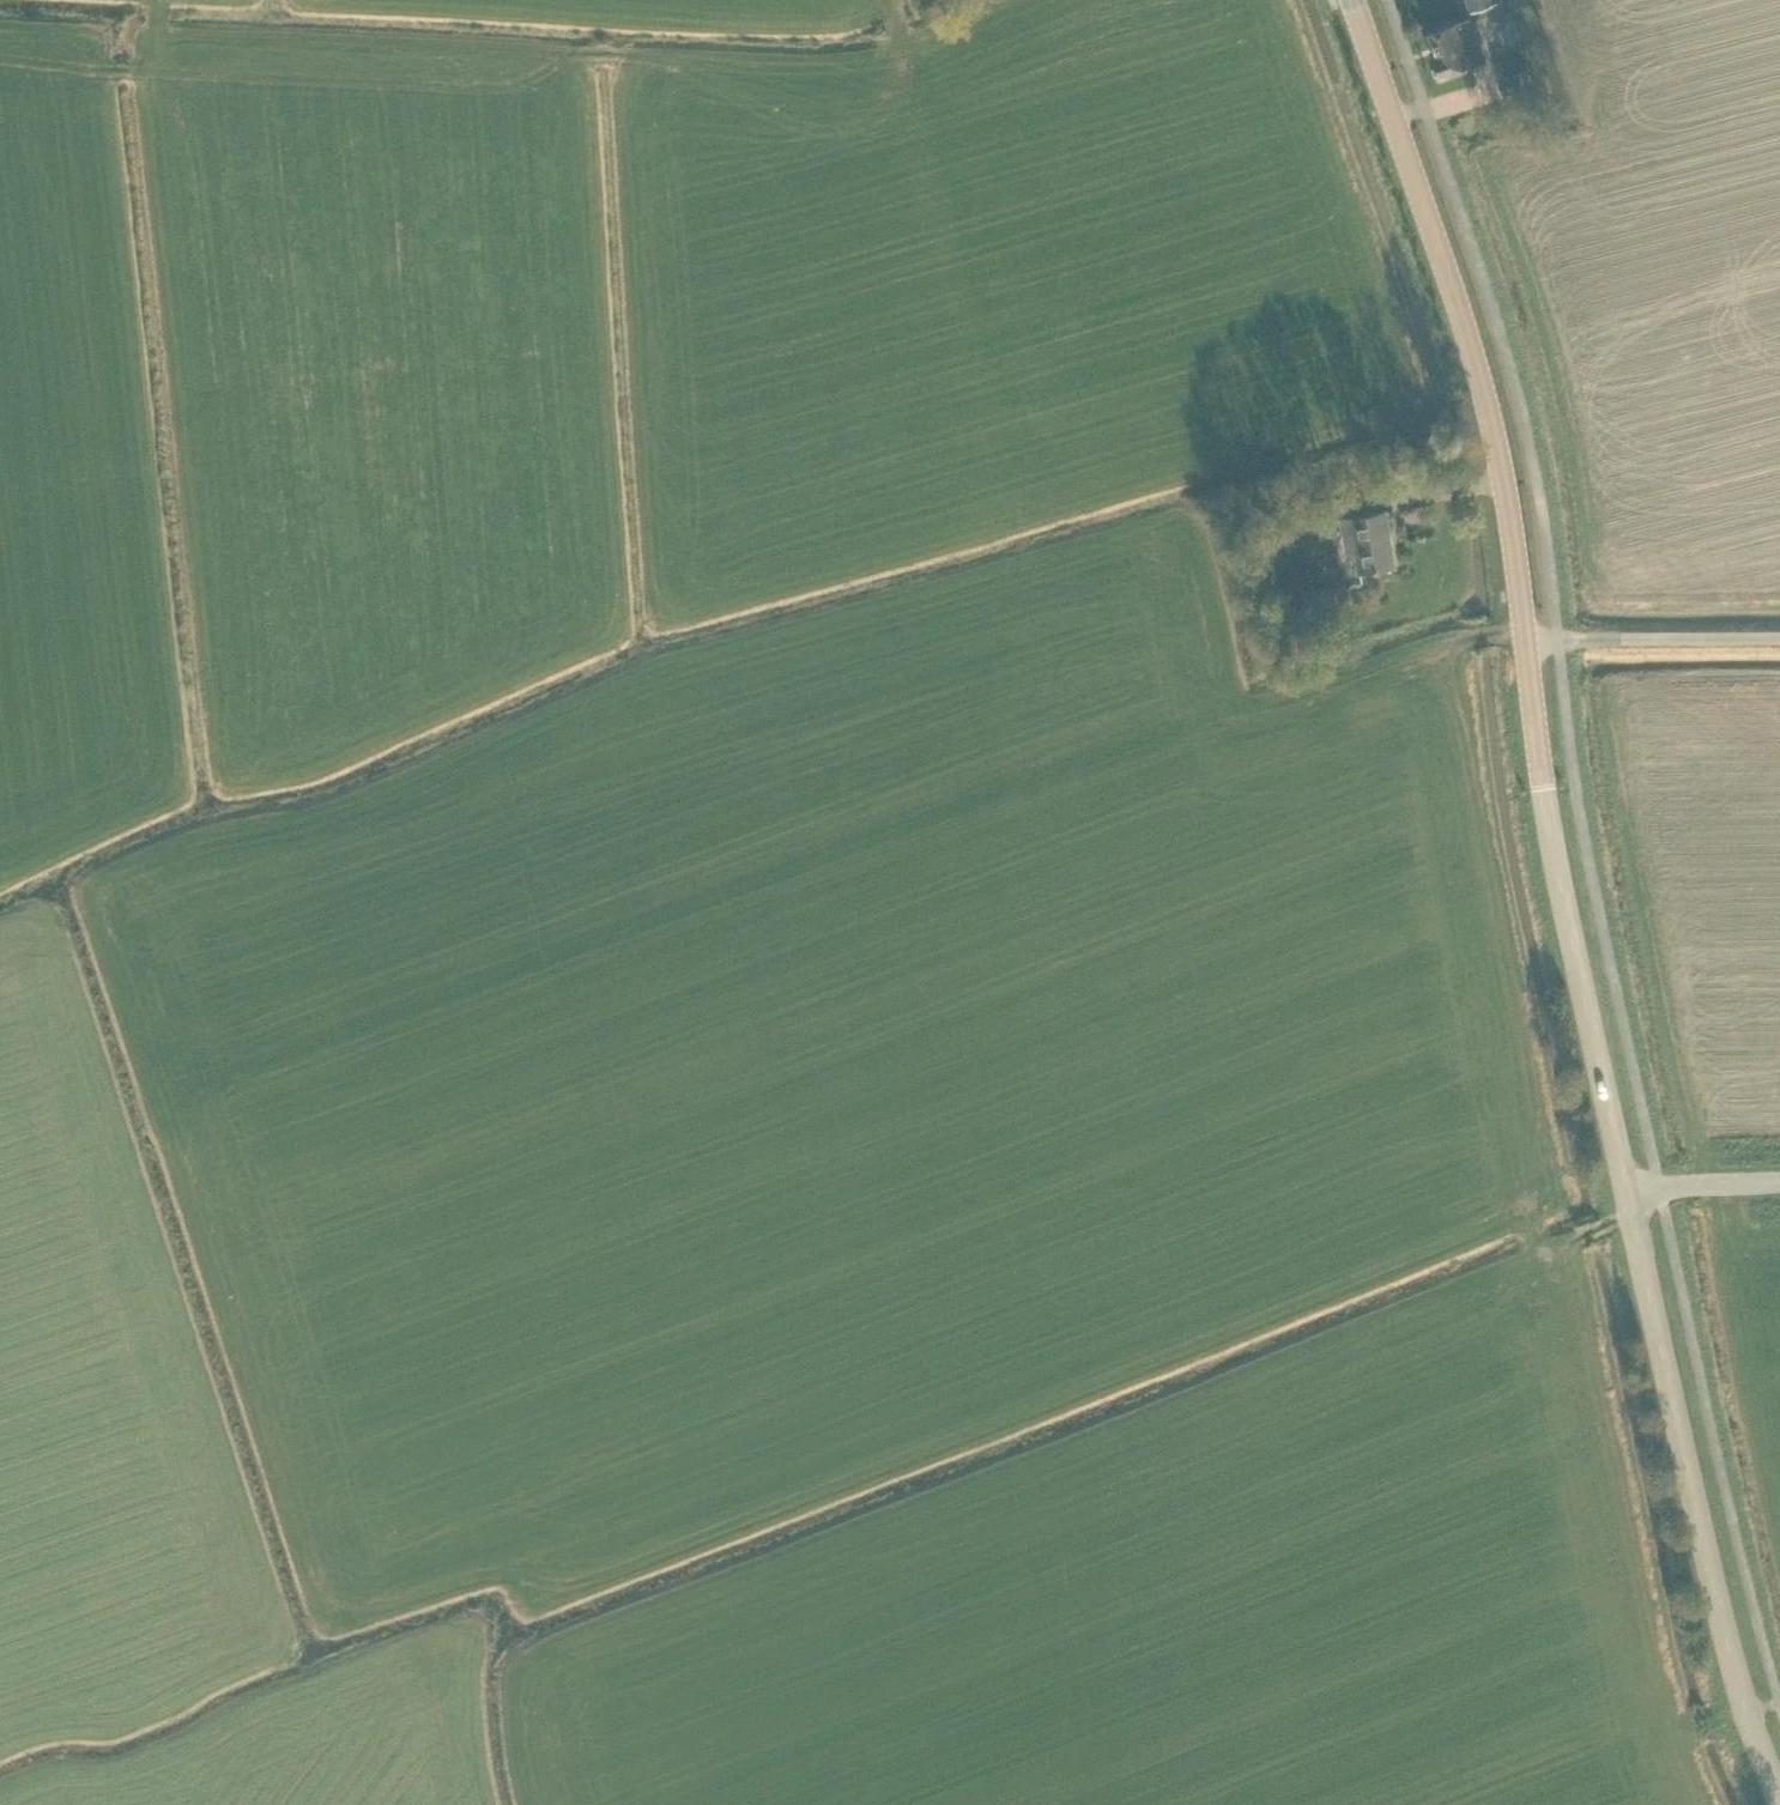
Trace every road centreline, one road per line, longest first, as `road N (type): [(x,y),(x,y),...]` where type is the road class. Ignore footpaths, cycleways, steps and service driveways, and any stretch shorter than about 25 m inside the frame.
road 1 (secondary): [(1630,1194),(1544,784),(1492,408),(1355,0)]
road 2 (secondary): [(1779,1797),(1731,1654),(1630,1194)]

